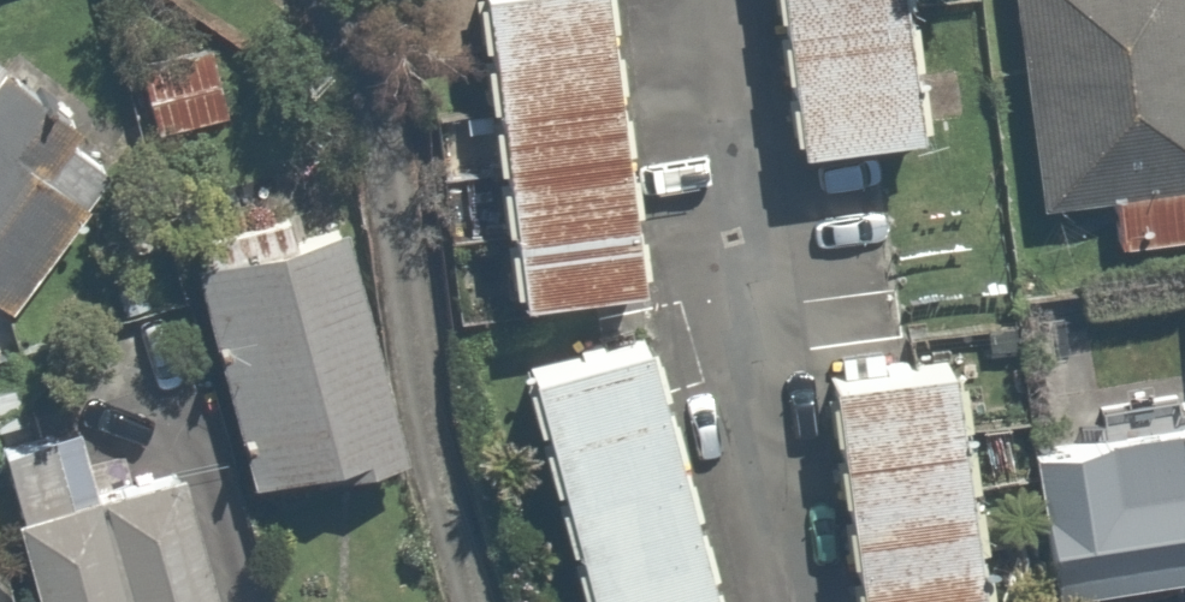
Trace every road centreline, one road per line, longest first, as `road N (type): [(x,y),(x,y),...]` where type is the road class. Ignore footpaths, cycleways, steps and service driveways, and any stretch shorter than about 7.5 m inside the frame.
road 1 (residential): [(792,601),(684,0)]

